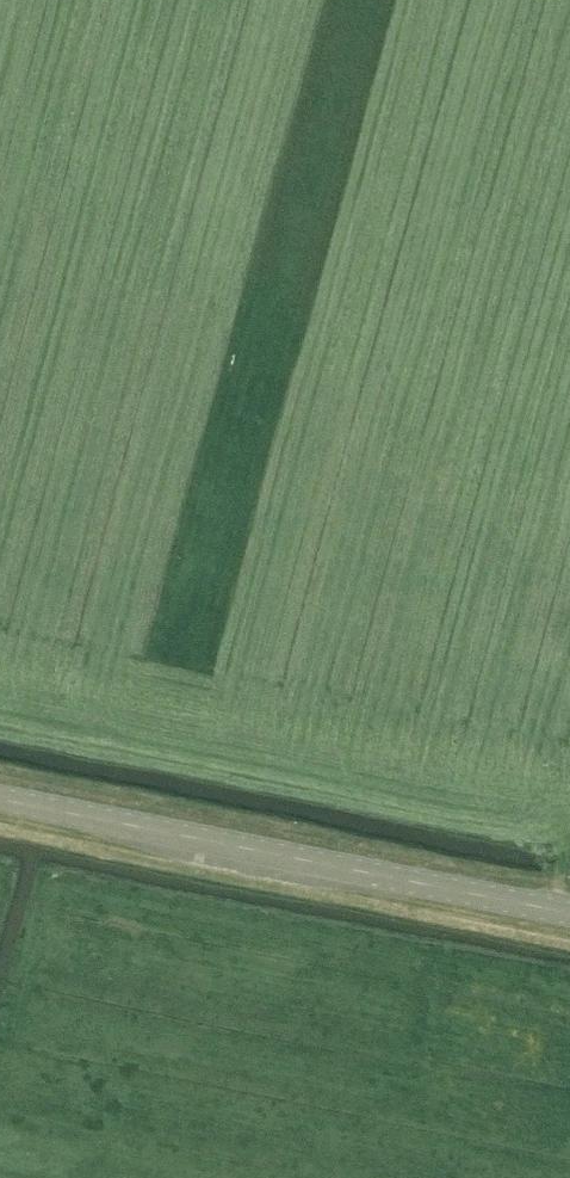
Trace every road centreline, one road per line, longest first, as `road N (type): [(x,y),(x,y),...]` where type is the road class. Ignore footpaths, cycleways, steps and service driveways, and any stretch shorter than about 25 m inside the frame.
road 1 (secondary): [(0,798),(569,912)]

